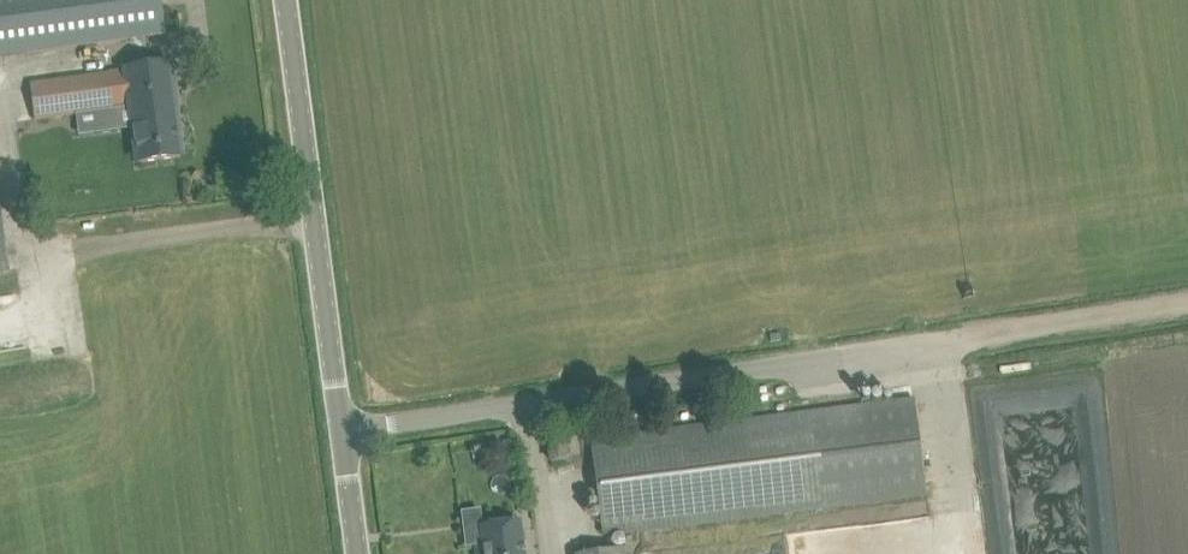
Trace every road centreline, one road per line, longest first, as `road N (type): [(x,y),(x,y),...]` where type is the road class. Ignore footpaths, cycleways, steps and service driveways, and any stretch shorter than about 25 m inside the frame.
road 1 (unclassified): [(340,428),(974,339)]
road 2 (unclassified): [(340,428),(284,0)]
road 3 (track): [(1187,307),(974,339)]
road 4 (unclassified): [(357,553),(340,428)]

